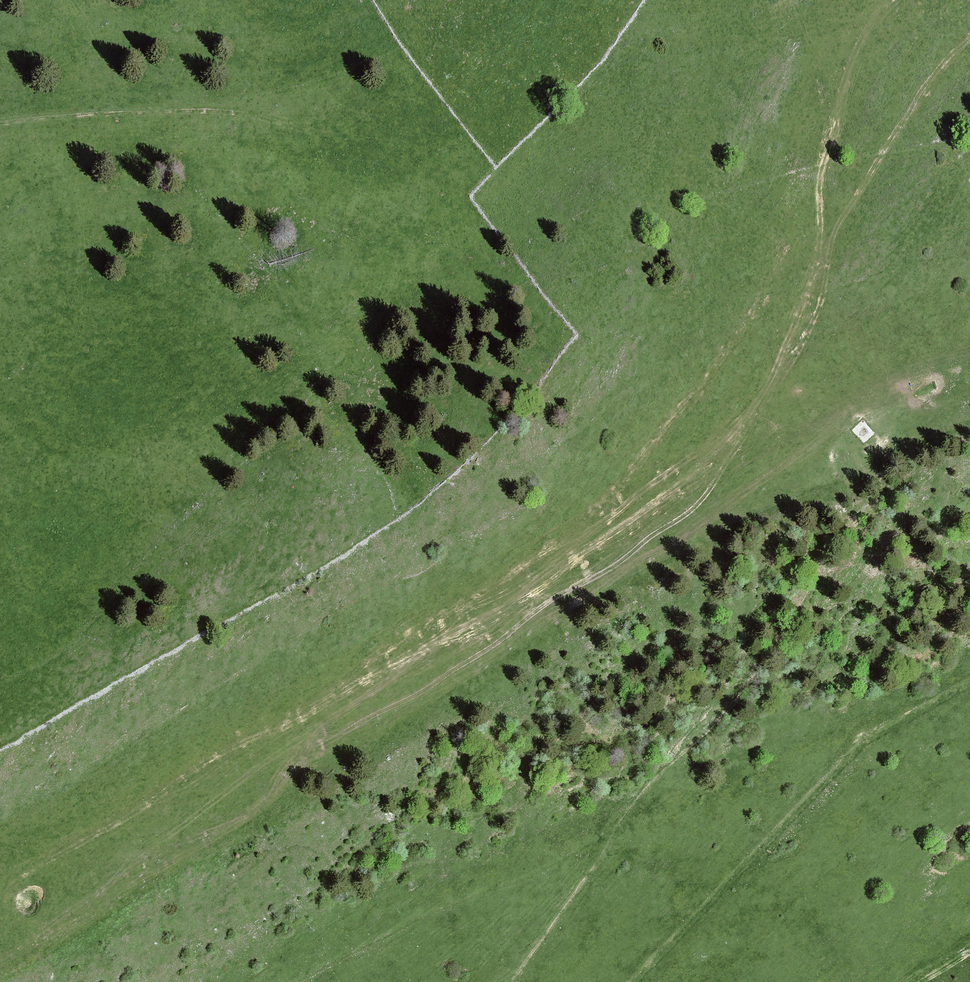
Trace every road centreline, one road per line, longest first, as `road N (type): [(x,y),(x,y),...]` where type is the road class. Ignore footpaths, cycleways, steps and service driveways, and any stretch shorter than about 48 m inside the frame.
road 1 (track): [(0,965),(125,898),(162,843),(293,726),(421,648),(532,596),(717,468),(763,397),(814,272),(820,182),(873,28),(895,0)]
road 2 (track): [(516,981),(641,790),(759,659),(817,549),(889,489),(869,467)]
road 3 (track): [(0,123),(221,111),(412,140),(493,172)]
road 4 (track): [(634,981),(865,738),(969,684)]
road 5 (track): [(0,950),(27,885),(140,829),(213,773),(277,738)]
road 6 (track): [(819,249),(969,34)]
road 7 (track): [(182,109),(347,79)]

